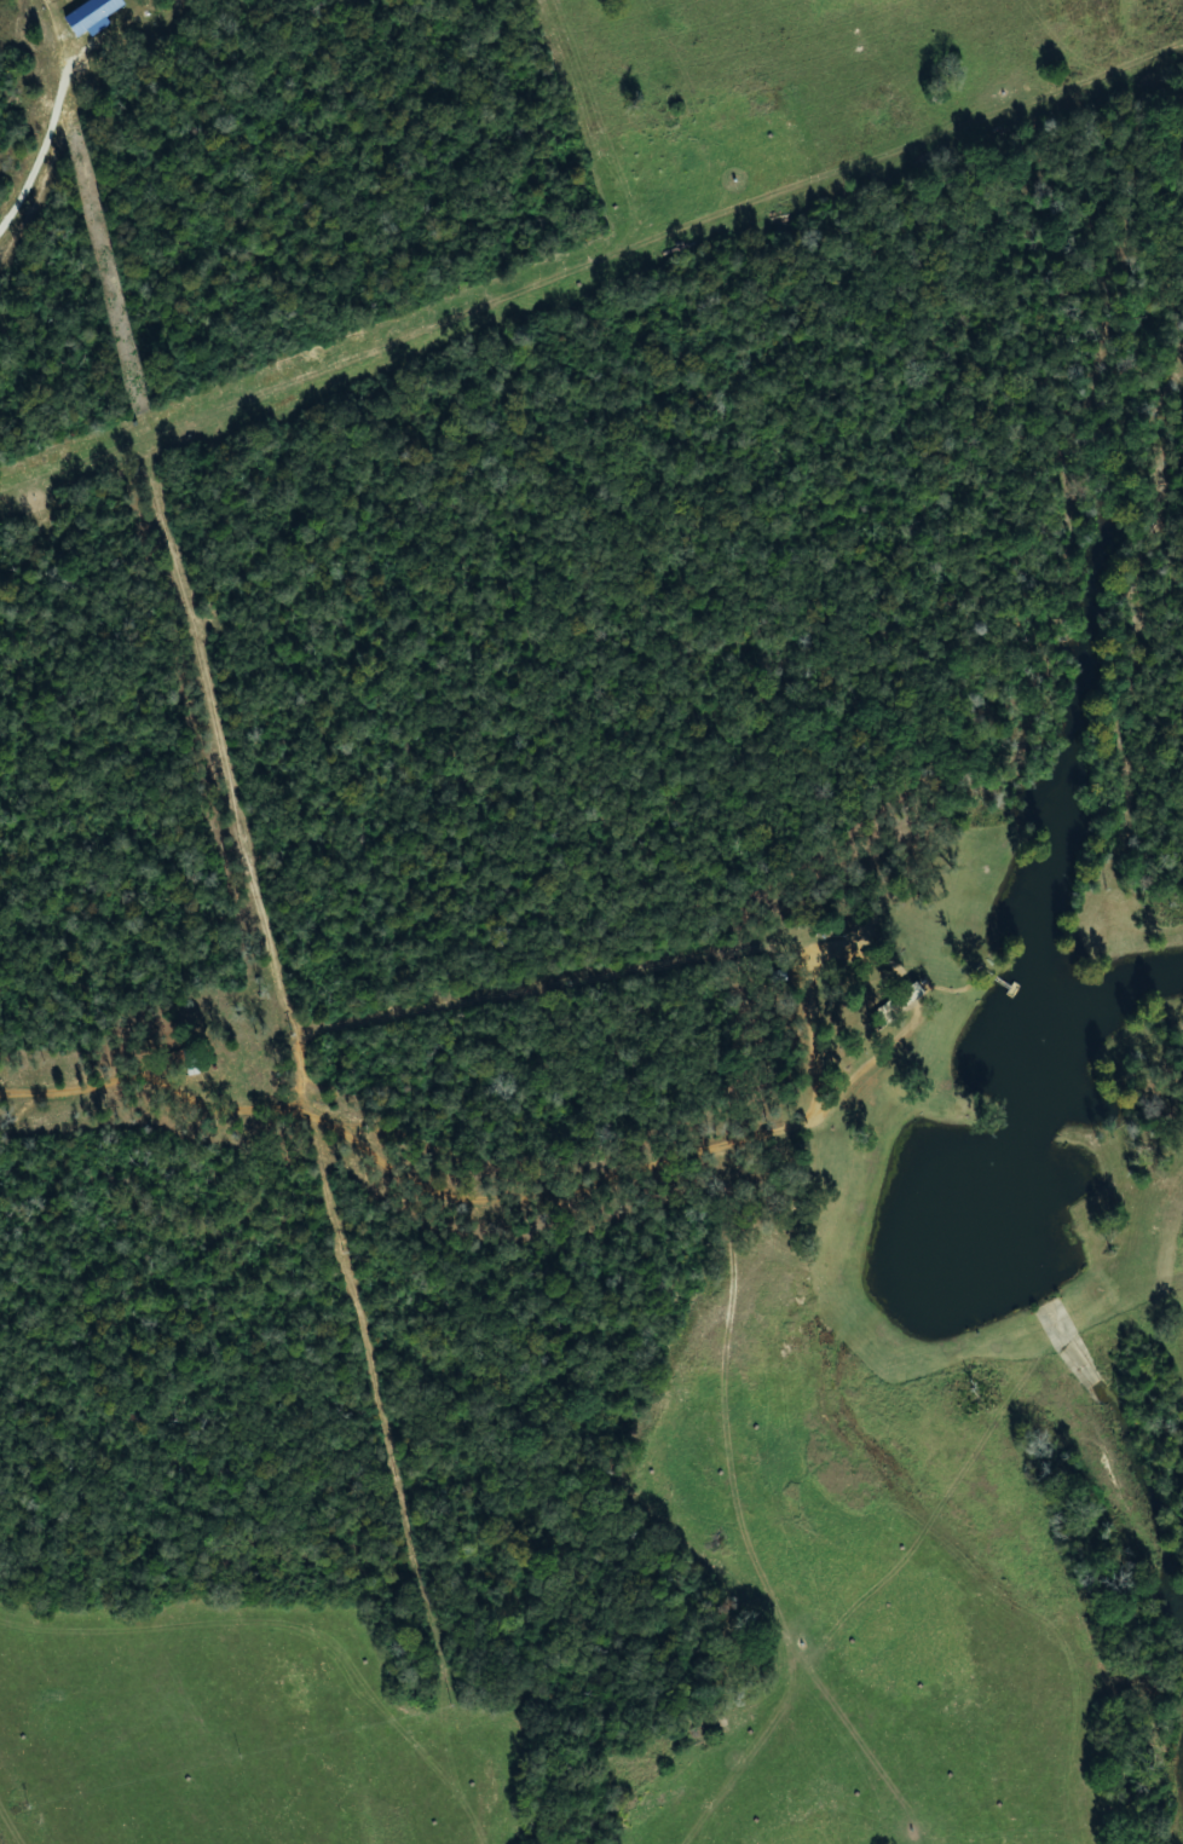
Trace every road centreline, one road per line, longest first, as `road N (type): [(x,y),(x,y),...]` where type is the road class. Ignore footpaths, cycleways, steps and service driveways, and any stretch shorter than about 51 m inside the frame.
road 1 (residential): [(0,264),(73,109),(87,29)]

